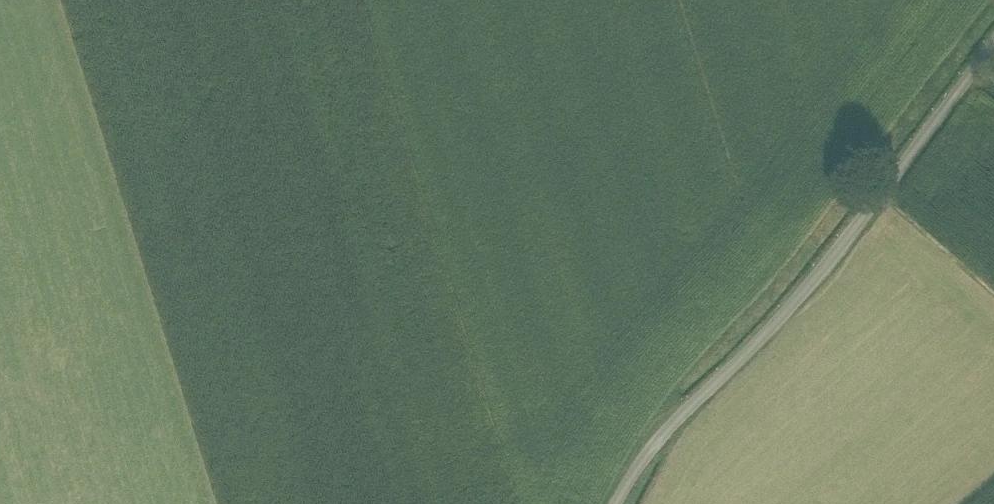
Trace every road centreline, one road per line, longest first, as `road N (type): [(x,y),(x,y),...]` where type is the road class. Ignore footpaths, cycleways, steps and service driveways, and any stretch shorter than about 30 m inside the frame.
road 1 (unclassified): [(625,503),(677,413),(792,304),(993,43)]

